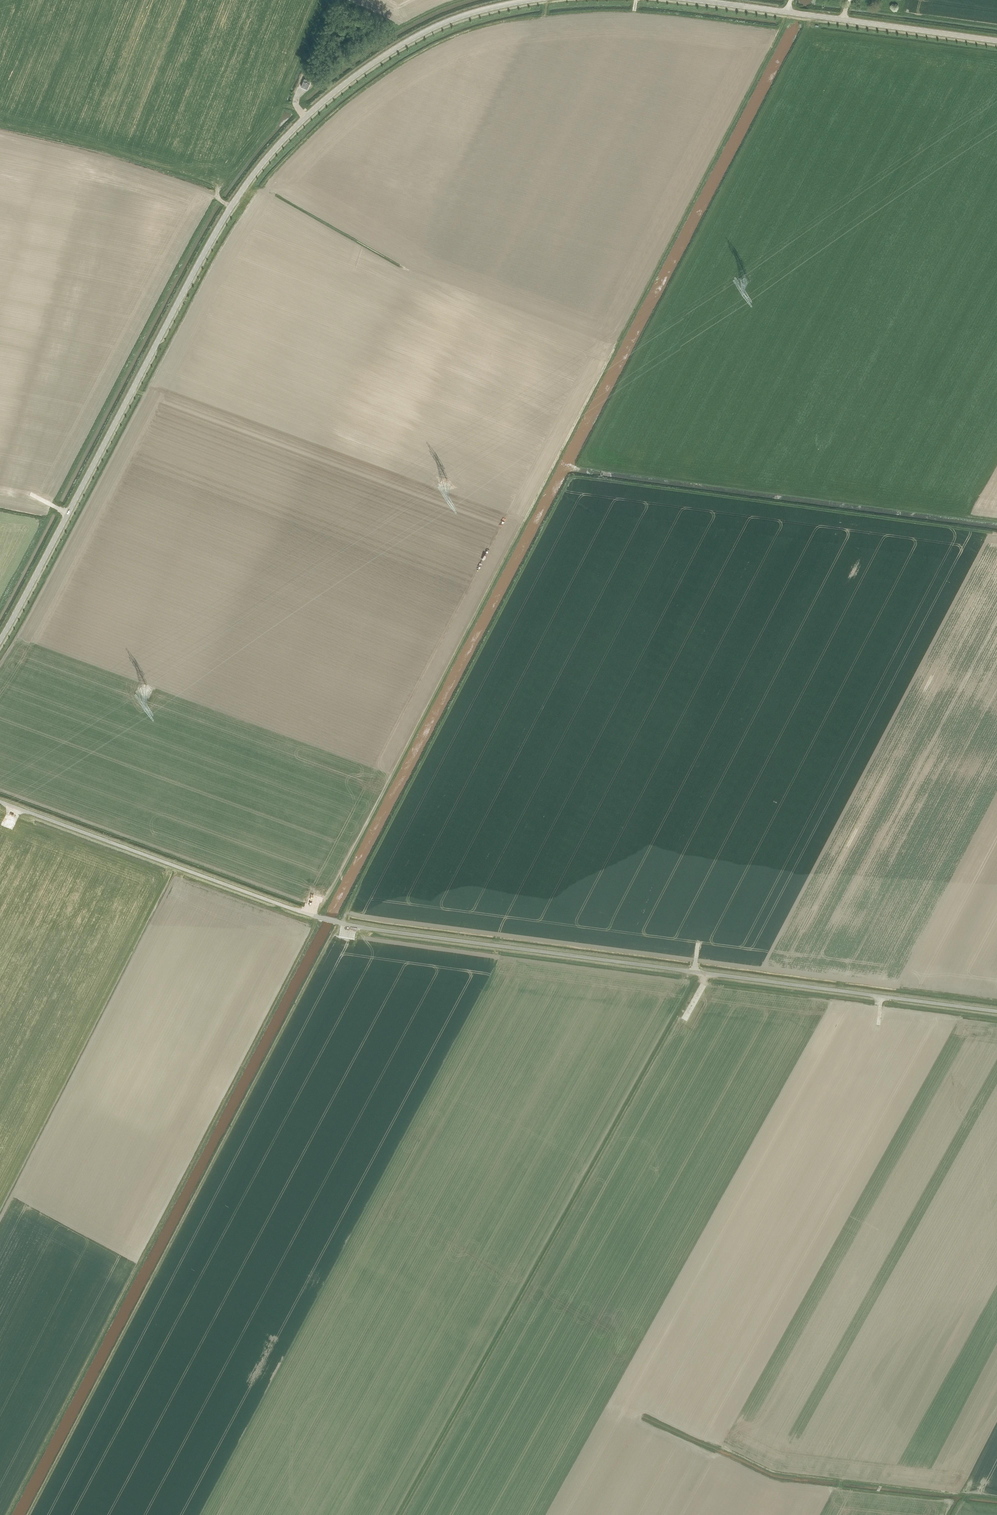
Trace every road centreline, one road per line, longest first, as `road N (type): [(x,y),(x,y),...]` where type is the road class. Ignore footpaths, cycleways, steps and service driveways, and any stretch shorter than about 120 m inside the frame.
road 1 (unclassified): [(996,1011),(340,923),(0,802)]
road 2 (tertiary): [(530,0),(449,21),(394,50),(328,97),(266,159),(210,244),(0,640)]
road 3 (tertiary): [(996,41),(787,12)]

